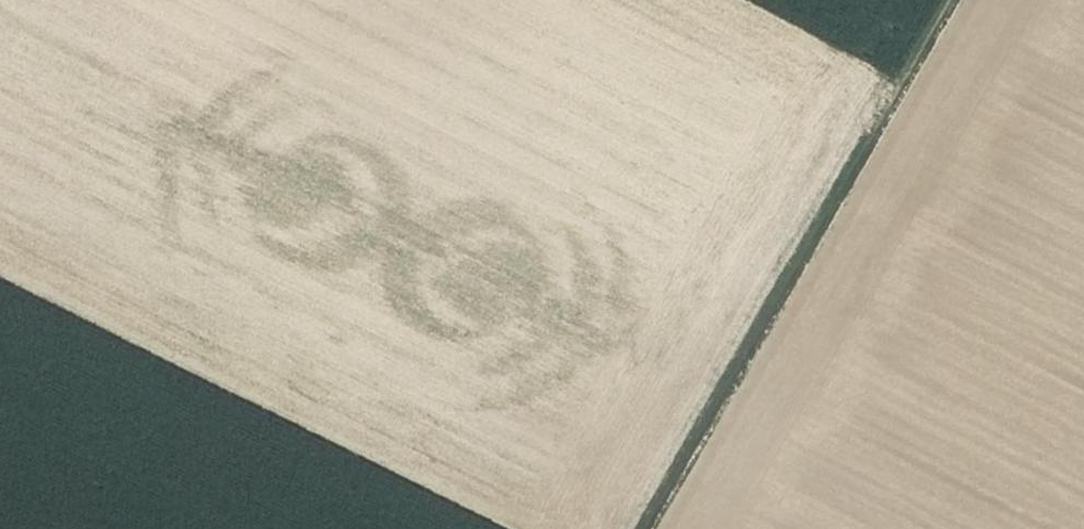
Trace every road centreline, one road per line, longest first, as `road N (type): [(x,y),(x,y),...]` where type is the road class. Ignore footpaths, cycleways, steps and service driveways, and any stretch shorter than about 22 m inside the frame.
road 1 (track): [(944,0),(640,528)]

